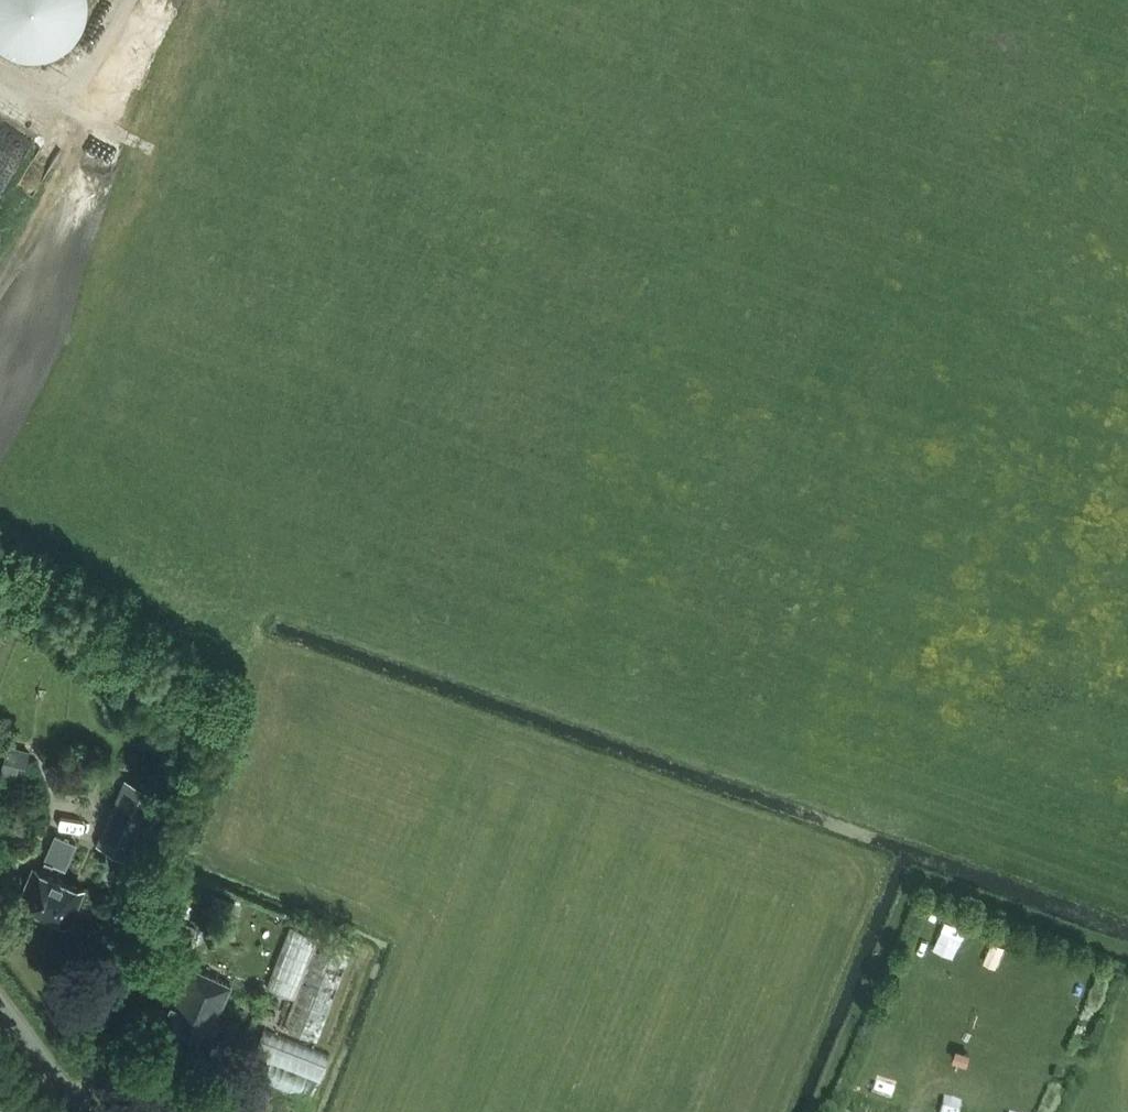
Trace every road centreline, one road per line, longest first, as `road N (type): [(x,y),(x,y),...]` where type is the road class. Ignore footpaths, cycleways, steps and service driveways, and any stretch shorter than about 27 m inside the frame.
road 1 (tertiary): [(80,1111),(0,1007)]

